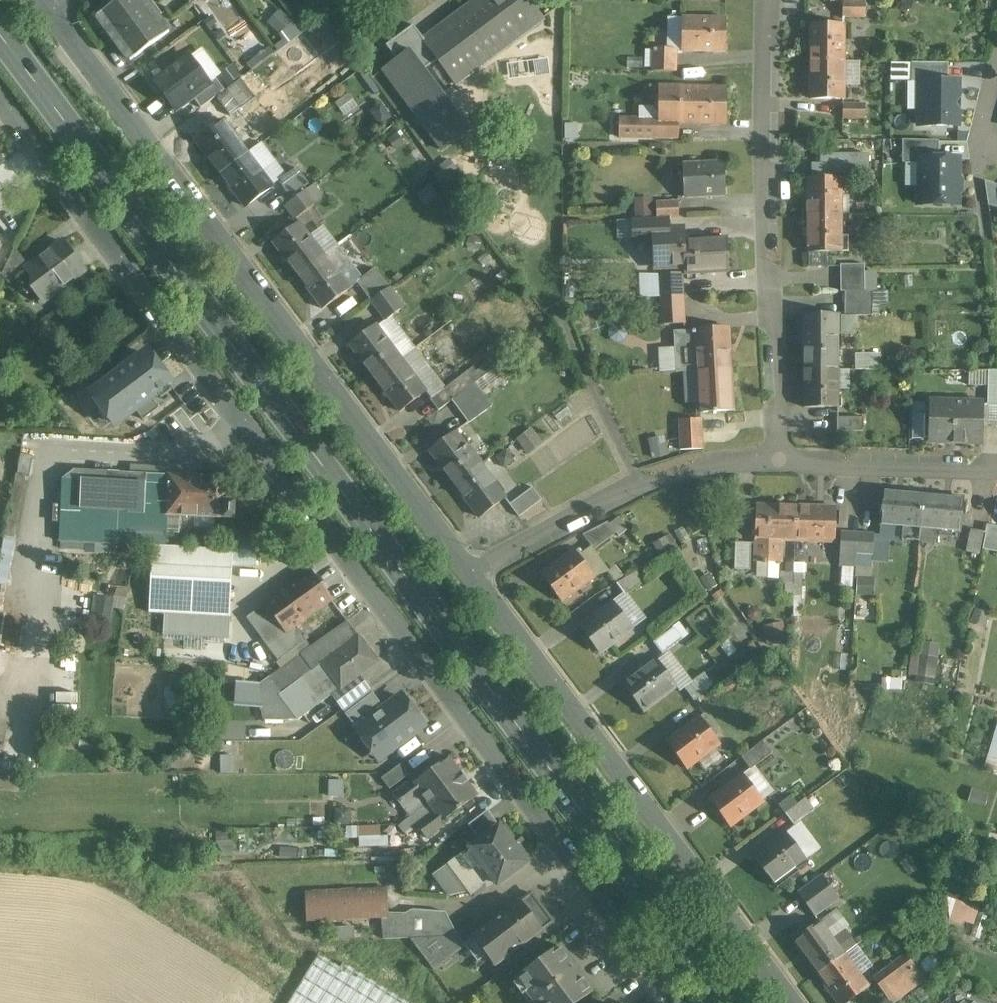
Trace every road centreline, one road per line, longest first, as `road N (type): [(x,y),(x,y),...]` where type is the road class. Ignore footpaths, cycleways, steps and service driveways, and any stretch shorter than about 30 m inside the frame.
road 1 (primary): [(0,34),(727,1002)]
road 2 (residential): [(681,1002),(0,95)]
road 3 (residential): [(481,579),(48,0)]
road 4 (residential): [(796,1002),(481,579)]
road 5 (residential): [(777,458),(767,68),(772,0)]
road 6 (residential): [(481,579),(642,484),(777,458)]
road 7 (residential): [(777,458),(996,472)]

